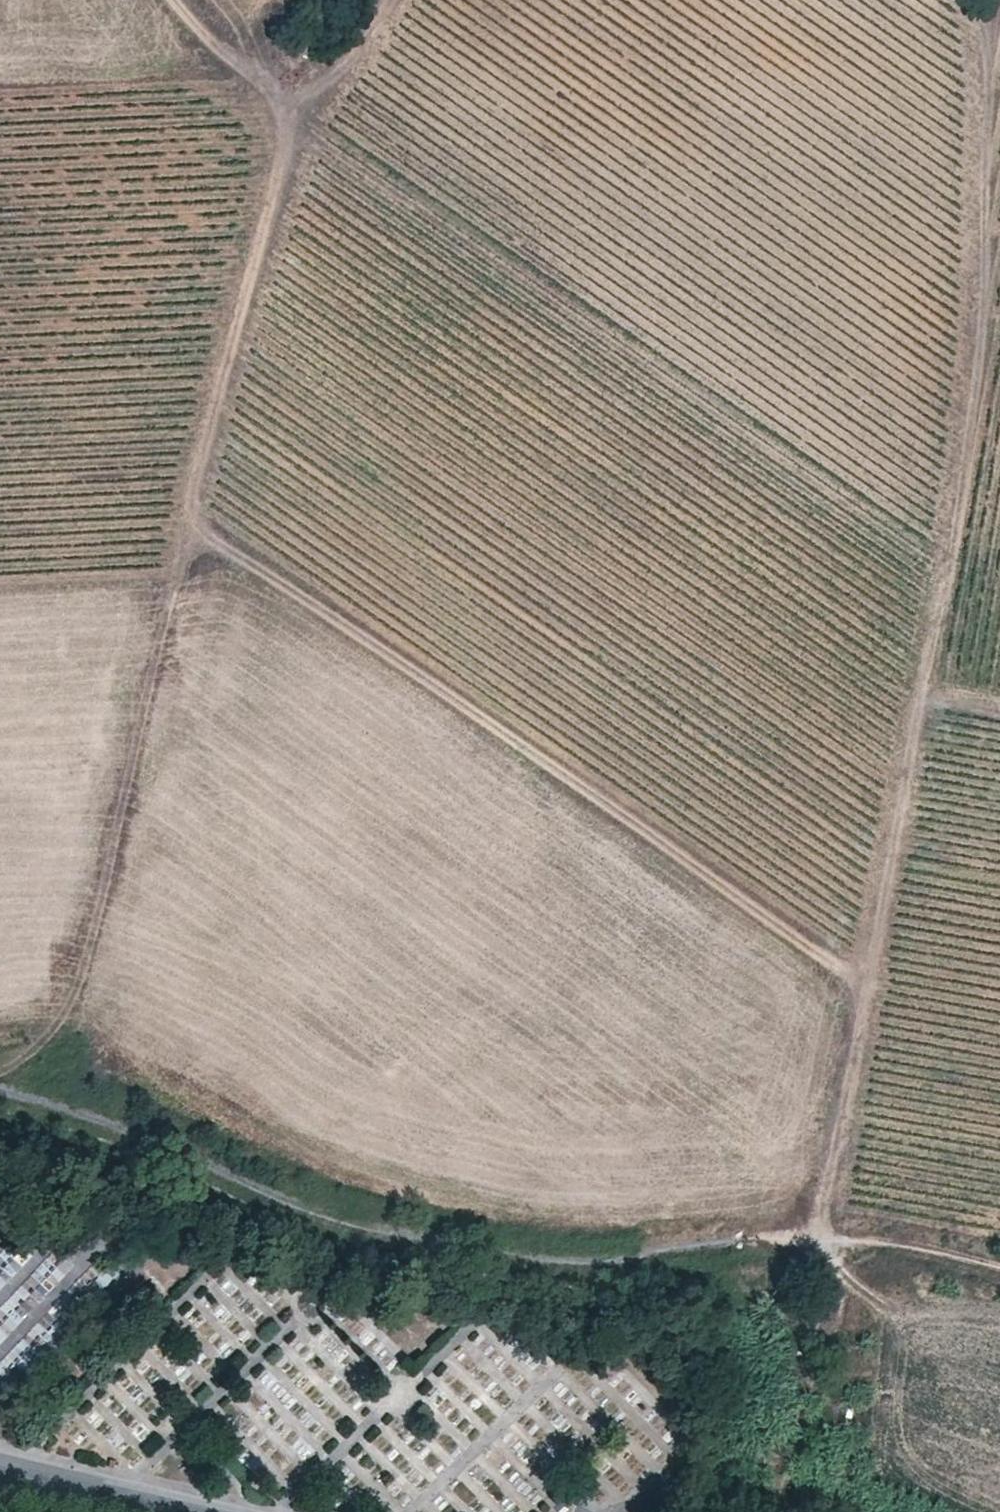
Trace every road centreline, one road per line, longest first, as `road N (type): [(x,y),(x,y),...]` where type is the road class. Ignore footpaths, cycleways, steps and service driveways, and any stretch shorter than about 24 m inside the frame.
road 1 (track): [(974,12),(985,135),(982,345),(926,694),(832,1180),(810,1240)]
road 2 (track): [(44,1106),(274,128),(352,0)]
road 3 (unclassified): [(785,1242),(589,1262),(444,1247),(270,1199),(142,1140),(0,1093)]
road 4 (track): [(830,1241),(782,1511)]
road 5 (track): [(785,1242),(887,1244),(999,1266)]

